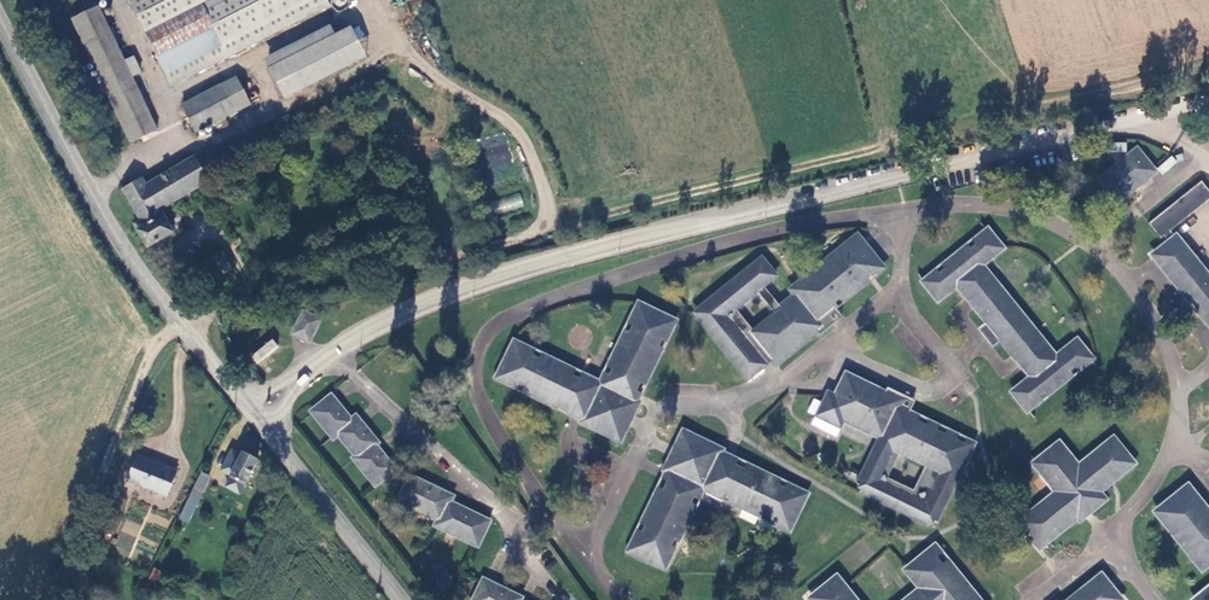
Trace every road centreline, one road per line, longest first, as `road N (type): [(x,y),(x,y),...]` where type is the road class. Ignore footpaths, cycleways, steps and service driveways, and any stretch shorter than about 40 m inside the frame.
road 1 (unclassified): [(255,415),(383,319),(438,293),(714,216),(1208,98)]
road 2 (tertiary): [(0,18),(120,243),(255,415)]
road 3 (track): [(54,599),(155,353),(179,323)]
road 4 (tertiary): [(255,415),(401,599)]

